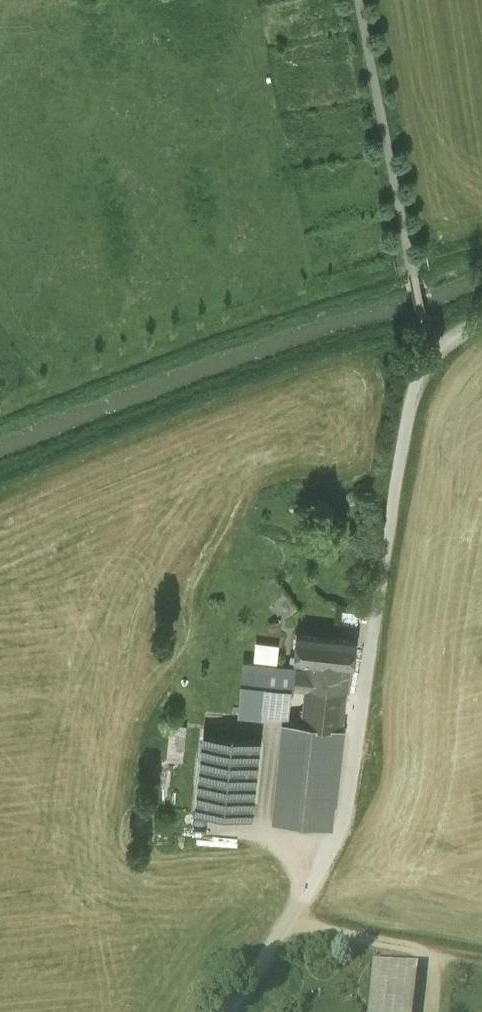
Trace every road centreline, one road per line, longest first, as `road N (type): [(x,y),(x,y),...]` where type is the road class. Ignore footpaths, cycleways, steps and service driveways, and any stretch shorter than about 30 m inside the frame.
road 1 (unclassified): [(231,1011),(312,894),(336,837),(414,392),(430,356)]
road 2 (track): [(412,265),(361,0)]

